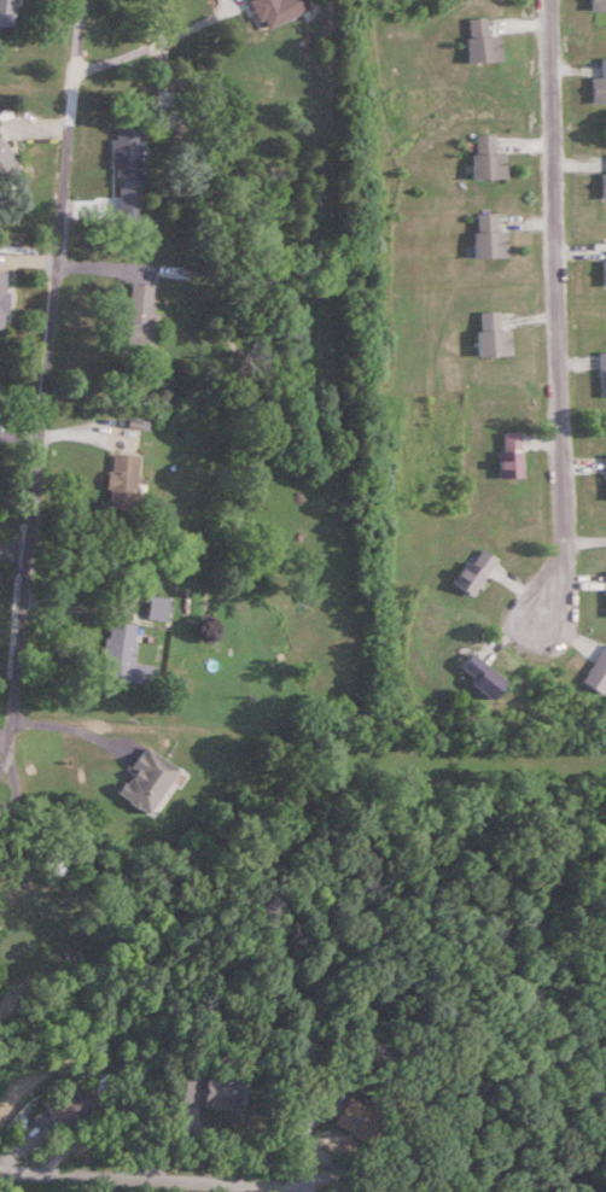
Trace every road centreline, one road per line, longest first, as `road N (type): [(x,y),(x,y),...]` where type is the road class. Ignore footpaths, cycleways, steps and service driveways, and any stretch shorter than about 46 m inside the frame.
road 1 (residential): [(79,0),(6,765)]
road 2 (residential): [(551,0),(565,569),(546,618)]
road 3 (residential): [(0,1170),(304,1191)]

